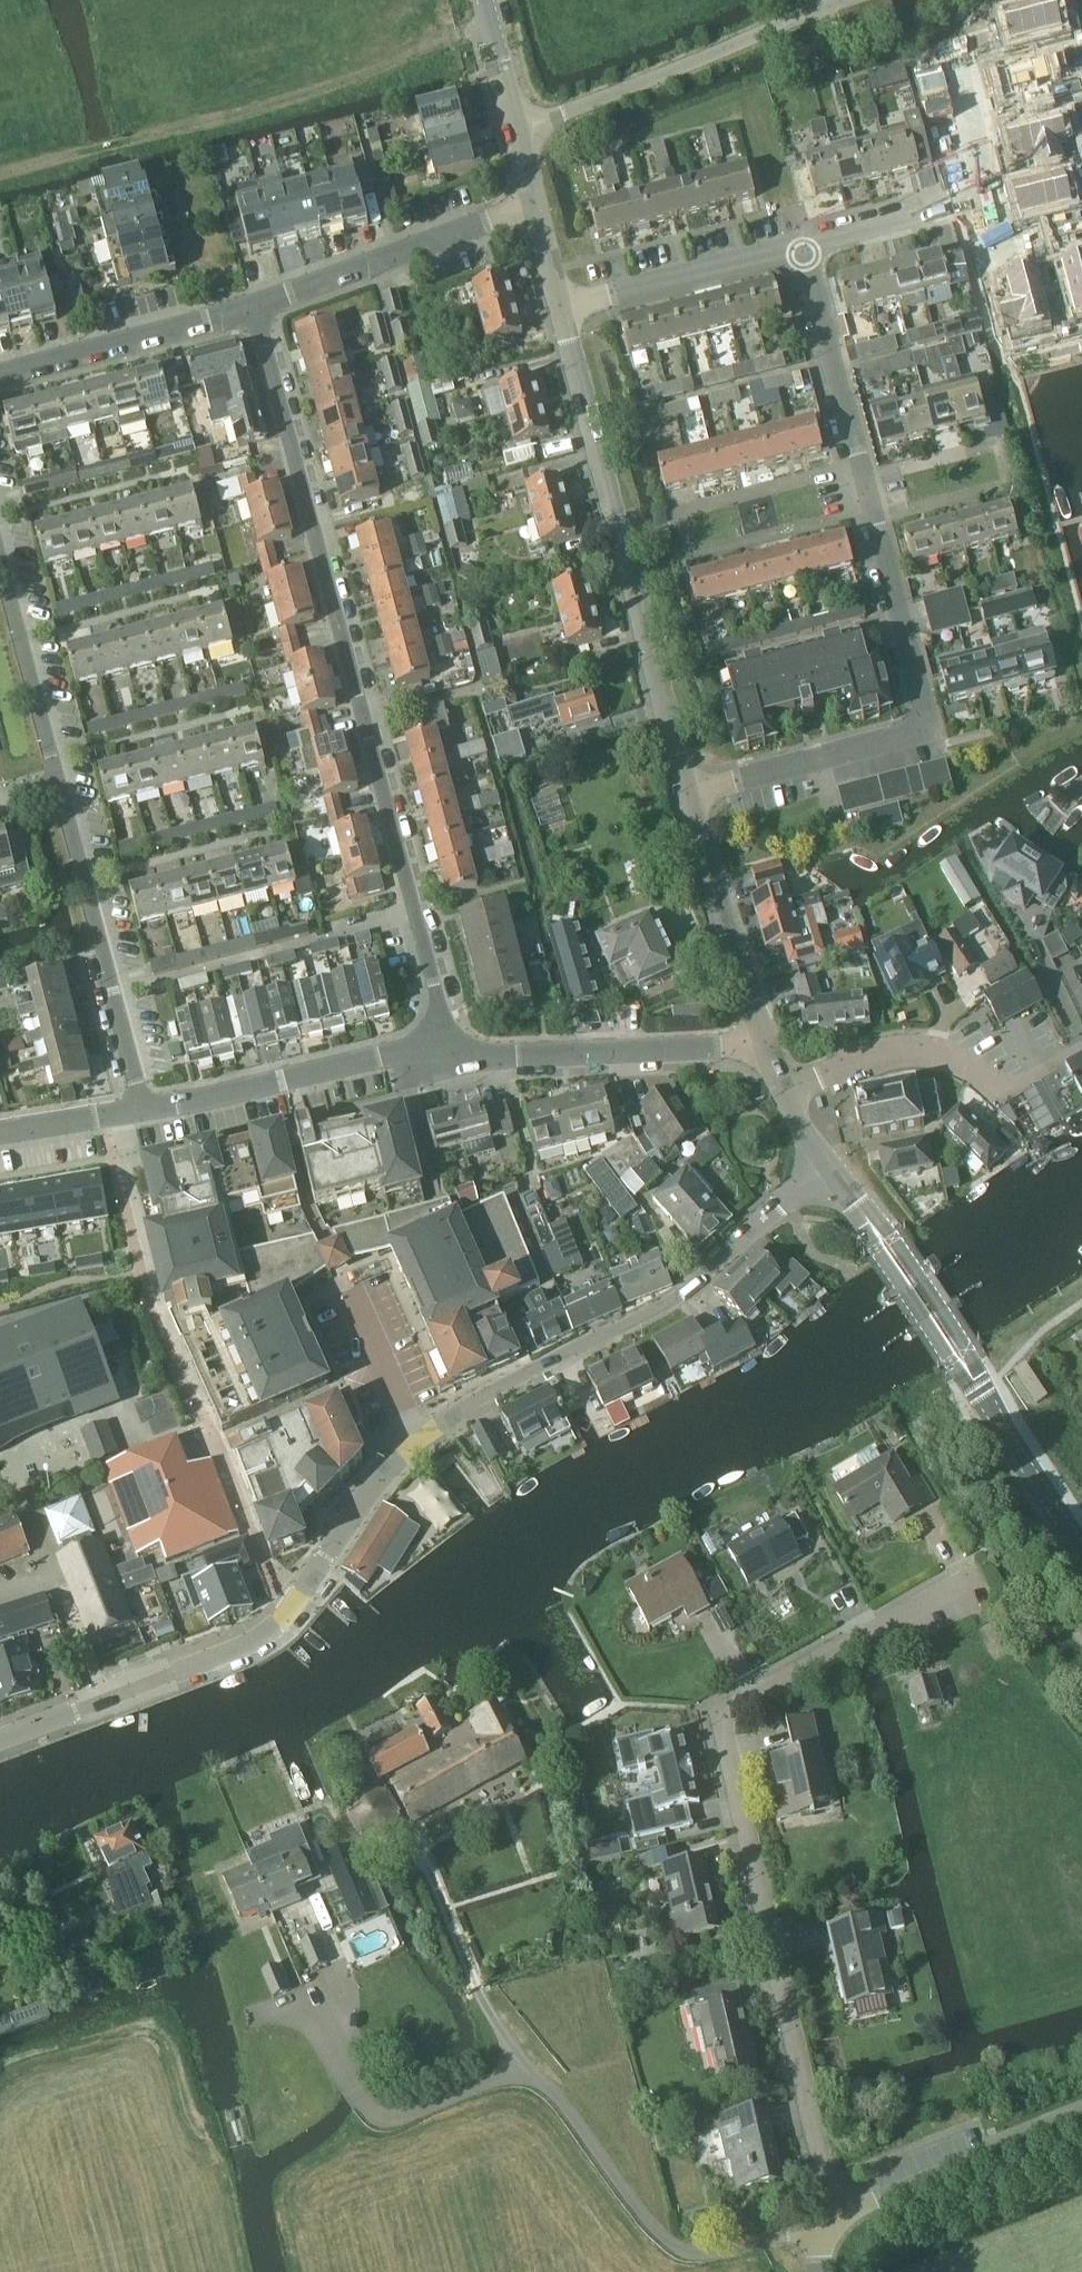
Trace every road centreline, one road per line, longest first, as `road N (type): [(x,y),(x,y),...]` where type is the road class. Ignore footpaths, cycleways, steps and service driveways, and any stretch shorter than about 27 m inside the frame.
road 1 (unclassified): [(980,1576),(722,1713),(827,2225),(1081,2116)]
road 2 (residential): [(455,1057),(258,307)]
road 3 (residential): [(694,795),(920,735),(930,718),(806,245)]
road 4 (tertiary): [(420,1441),(384,1479),(278,1626),(234,1653),(0,1738)]
road 5 (track): [(493,23),(431,40),(371,75),(0,172)]
road 6 (tertiary): [(561,313),(650,660),(694,795)]
road 7 (tertiary): [(827,1169),(680,1298),(420,1441)]
road 8 (tertiary): [(1081,1542),(827,1169)]
road 9 (unclassified): [(518,131),(837,0)]
road 10 (residential): [(61,789),(145,1110)]
road 11 (unclassified): [(791,1102),(881,1051),(931,1047),(1011,1084),(1081,1040)]
road 12 (residential): [(772,1041),(455,1057)]
road 13 (residential): [(455,1057),(408,1053),(145,1110)]
road 14 (unclassified): [(258,307),(536,205)]
road 15 (unclassified): [(0,377),(258,307)]
road 16 (tertiary): [(694,795),(772,1041)]
road 17 (residential): [(561,313),(806,245)]
road 18 (unclassified): [(0,558),(61,789)]
road 19 (residential): [(347,1287),(420,1441)]
road 20 (residential): [(806,245),(950,206)]
road 21 (residential): [(145,1110),(0,1135)]
road 22 (tertiary): [(487,0),(518,131)]

